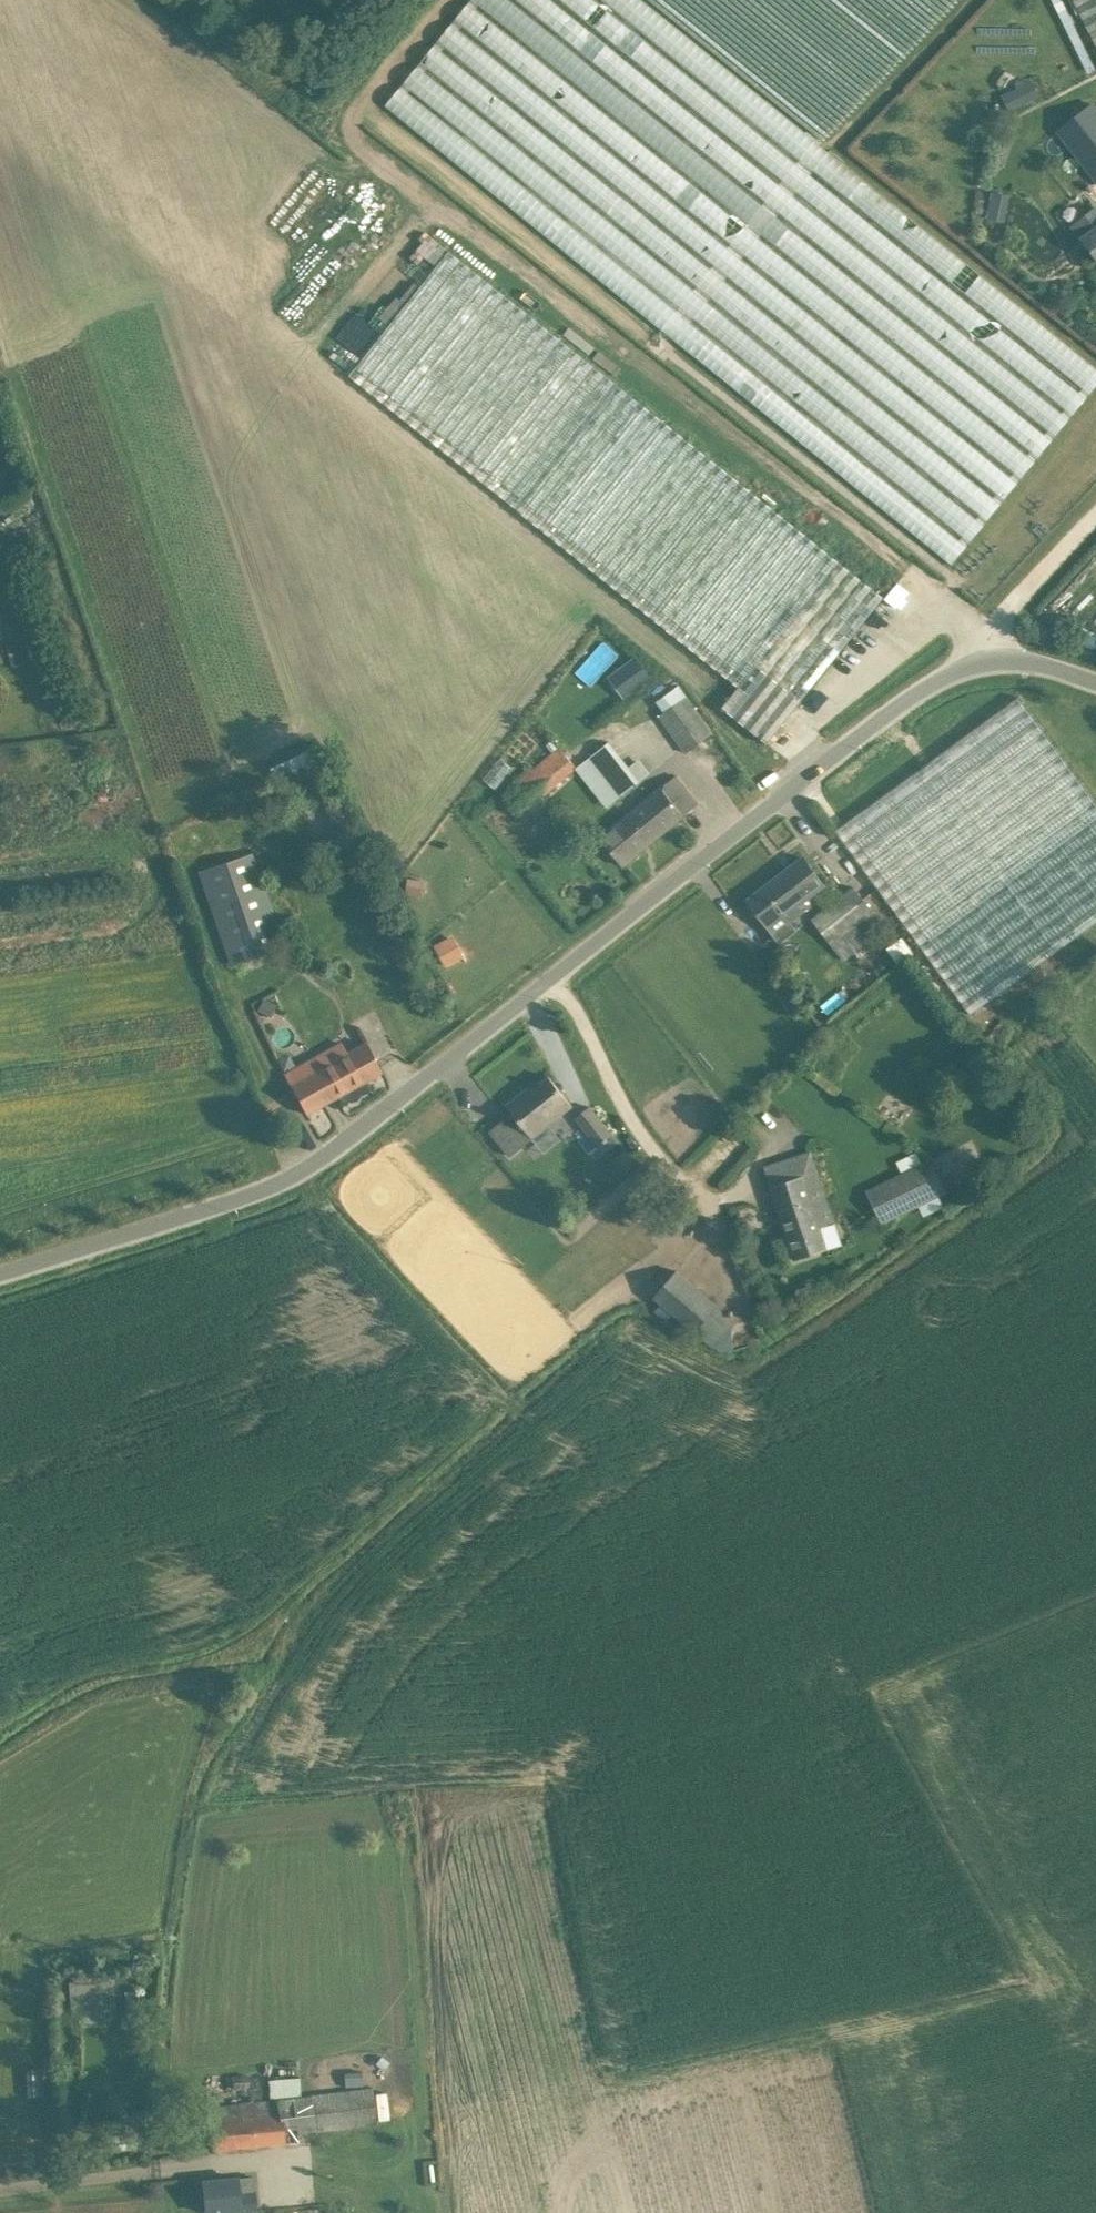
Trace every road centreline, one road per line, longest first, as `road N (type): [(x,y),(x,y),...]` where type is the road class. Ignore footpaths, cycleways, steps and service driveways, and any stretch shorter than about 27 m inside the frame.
road 1 (track): [(935,575),(184,0)]
road 2 (tertiary): [(551,977),(922,687),(999,652),(1095,684)]
road 3 (tertiary): [(0,1272),(295,1175),(551,977)]
road 4 (unclassified): [(714,1200),(655,1156),(584,1019),(551,977)]
road 5 (track): [(999,652),(994,628),(1095,519)]
road 6 (unclassified): [(0,2188),(157,2171)]

